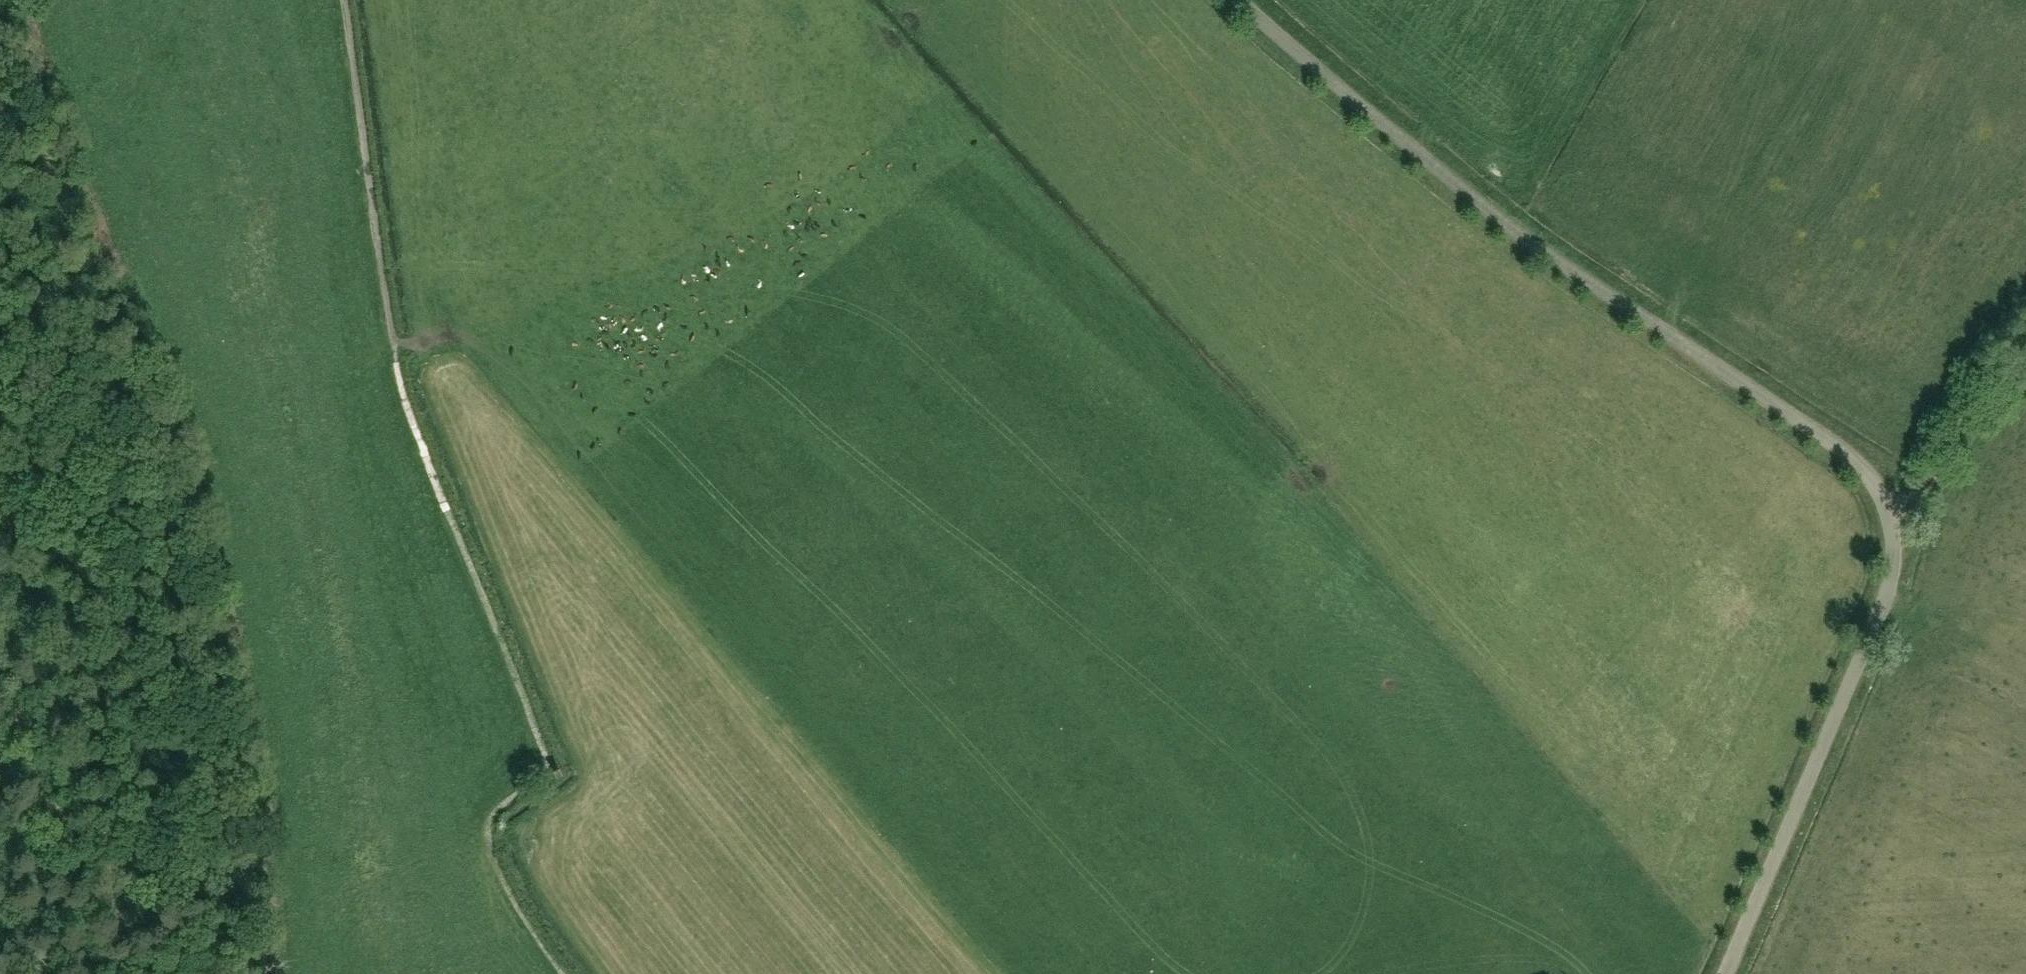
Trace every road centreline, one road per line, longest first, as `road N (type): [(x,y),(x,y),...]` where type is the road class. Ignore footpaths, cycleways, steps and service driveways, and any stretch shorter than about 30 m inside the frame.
road 1 (unclassified): [(1725,973),(1890,594),(1887,505),(1835,443),(1500,223),(1242,0)]
road 2 (track): [(1892,566),(1925,481),(2025,340)]

